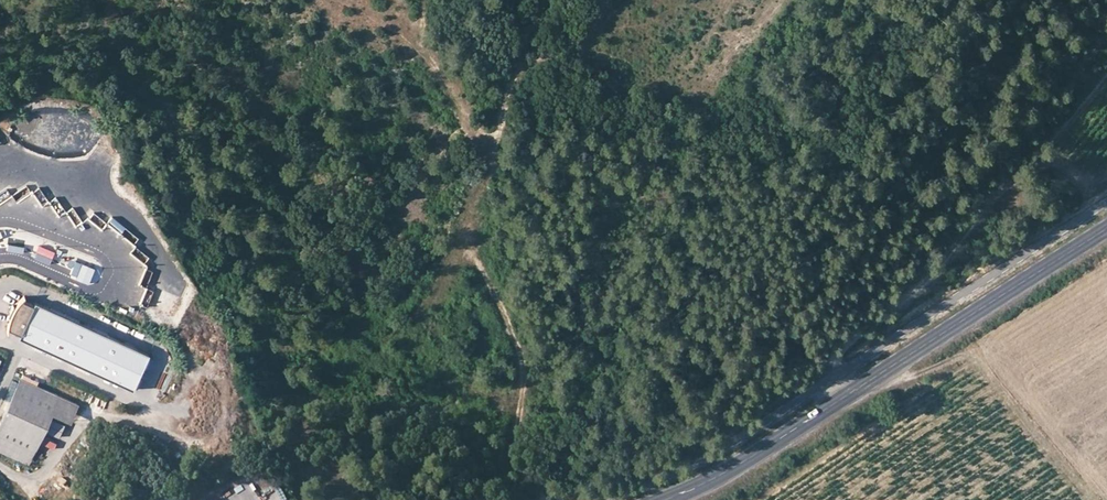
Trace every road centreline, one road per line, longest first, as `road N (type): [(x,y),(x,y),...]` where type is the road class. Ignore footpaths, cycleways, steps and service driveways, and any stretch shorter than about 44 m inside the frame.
road 1 (tertiary): [(662,499),(752,456),(1106,227)]
road 2 (track): [(835,402),(840,355),(921,284),(1005,187),(1058,166)]
road 3 (track): [(873,377),(908,377),(973,356),(1091,499)]

